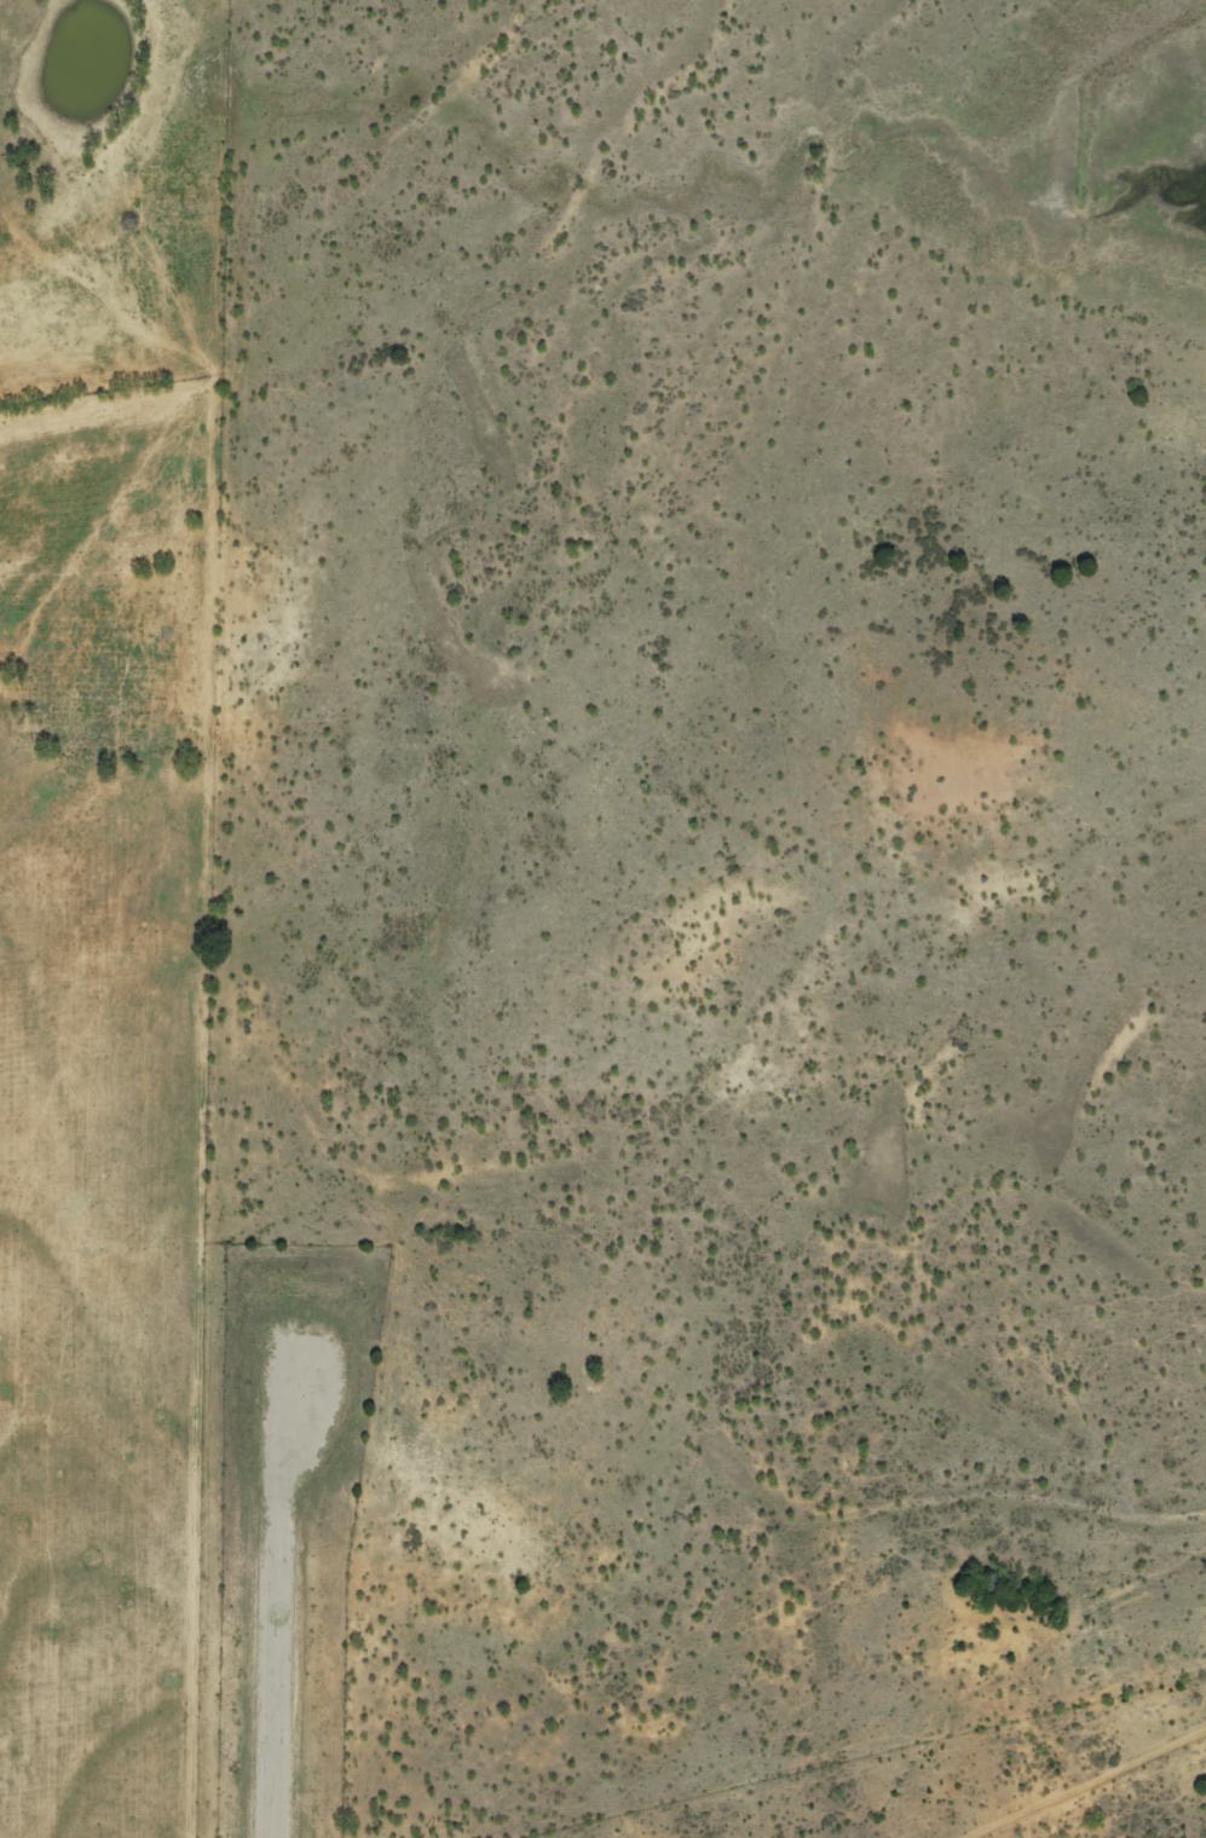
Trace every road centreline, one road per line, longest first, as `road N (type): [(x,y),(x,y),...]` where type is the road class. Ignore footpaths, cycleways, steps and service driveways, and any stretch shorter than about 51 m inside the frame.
road 1 (residential): [(982,1837),(1086,1803),(1205,1742)]

